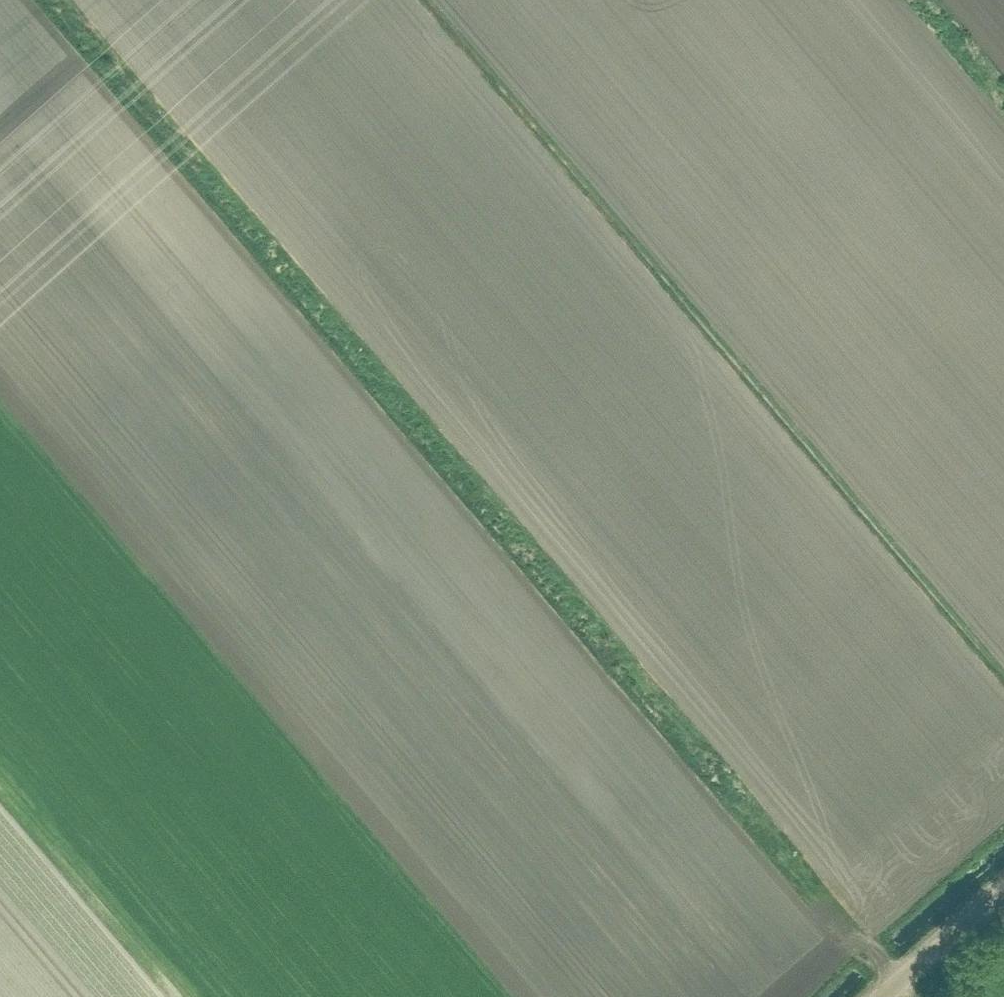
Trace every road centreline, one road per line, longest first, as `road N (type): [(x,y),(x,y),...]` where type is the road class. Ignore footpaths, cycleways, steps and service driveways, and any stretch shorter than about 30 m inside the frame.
road 1 (unclassified): [(879,996),(1003,888)]

